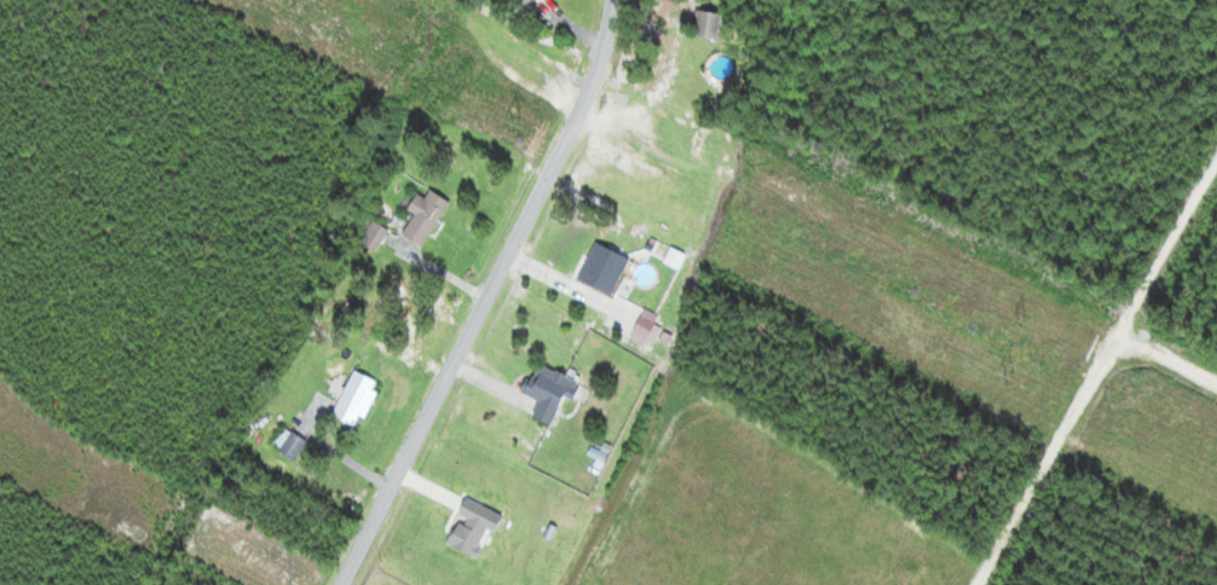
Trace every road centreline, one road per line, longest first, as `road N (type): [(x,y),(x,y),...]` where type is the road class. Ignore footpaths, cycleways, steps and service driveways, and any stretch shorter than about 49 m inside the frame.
road 1 (residential): [(316,584),(565,37),(564,0)]

